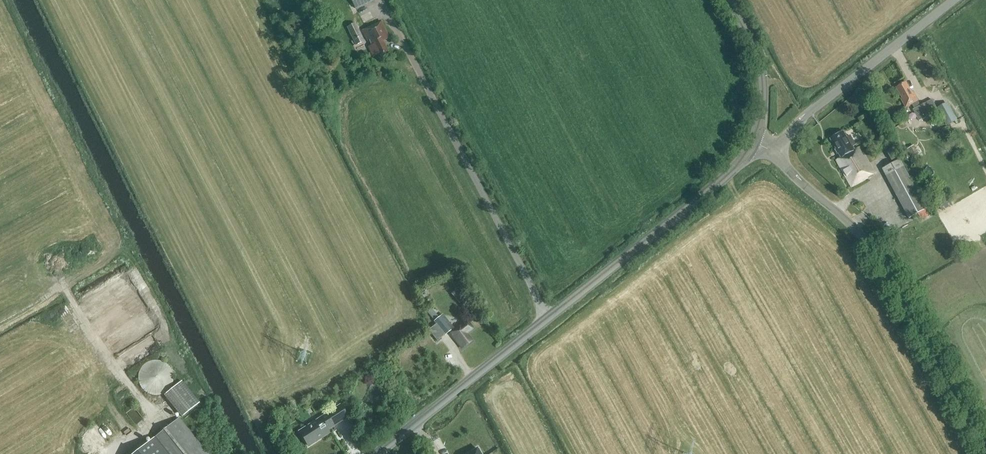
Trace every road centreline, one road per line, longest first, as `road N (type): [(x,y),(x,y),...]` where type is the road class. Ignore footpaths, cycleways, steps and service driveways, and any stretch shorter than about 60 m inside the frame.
road 1 (secondary): [(378,453),(703,196),(753,142)]
road 2 (unclassified): [(985,452),(878,259),(772,149)]
road 3 (unclassified): [(772,149),(952,0)]
road 4 (secondary): [(753,142),(761,75),(728,0)]

